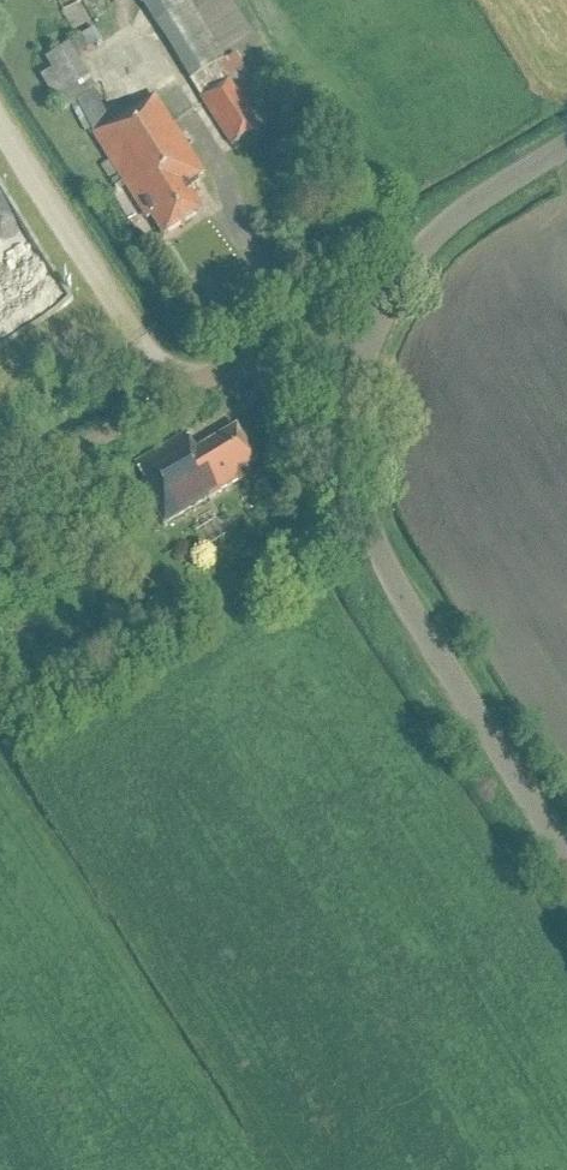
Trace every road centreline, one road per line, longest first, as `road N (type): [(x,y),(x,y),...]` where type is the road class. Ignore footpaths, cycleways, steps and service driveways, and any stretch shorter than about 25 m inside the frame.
road 1 (tertiary): [(566,862),(378,553),(357,487),(363,373)]
road 2 (unclassified): [(0,500),(207,381),(291,365),(363,373)]
road 3 (tertiary): [(363,373),(394,289),(428,245),(484,198),(566,147)]

